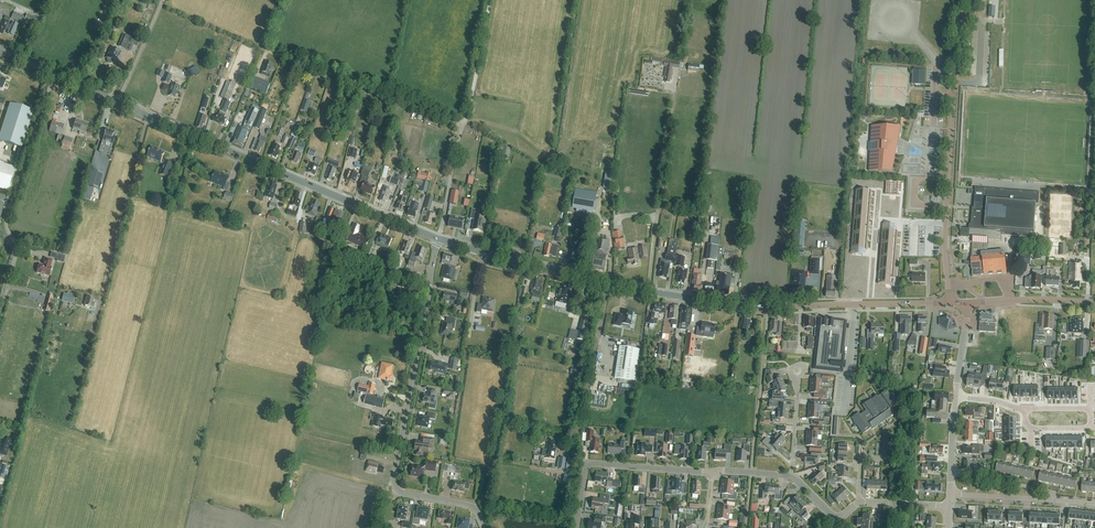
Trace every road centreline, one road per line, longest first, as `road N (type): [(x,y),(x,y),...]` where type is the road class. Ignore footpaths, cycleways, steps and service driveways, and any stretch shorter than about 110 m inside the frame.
road 1 (secondary): [(438,238),(0,50)]
road 2 (secondary): [(767,307),(607,282),(438,238)]
road 3 (tertiary): [(950,303),(945,249),(964,0)]
road 4 (track): [(458,128),(268,47),(263,34),(275,0)]
road 5 (track): [(0,320),(17,257),(11,214),(54,74)]
road 6 (unclassified): [(399,491),(394,477),(436,246)]
road 7 (track): [(649,291),(670,98)]
road 8 (residential): [(711,470),(585,464),(576,527)]
road 9 (secondary): [(767,307),(950,303)]
road 10 (residential): [(1094,504),(950,494)]
road 11 (residential): [(958,397),(1094,431)]
road 12 (track): [(488,0),(458,128)]
road 13 (secondary): [(967,304),(1094,302)]

